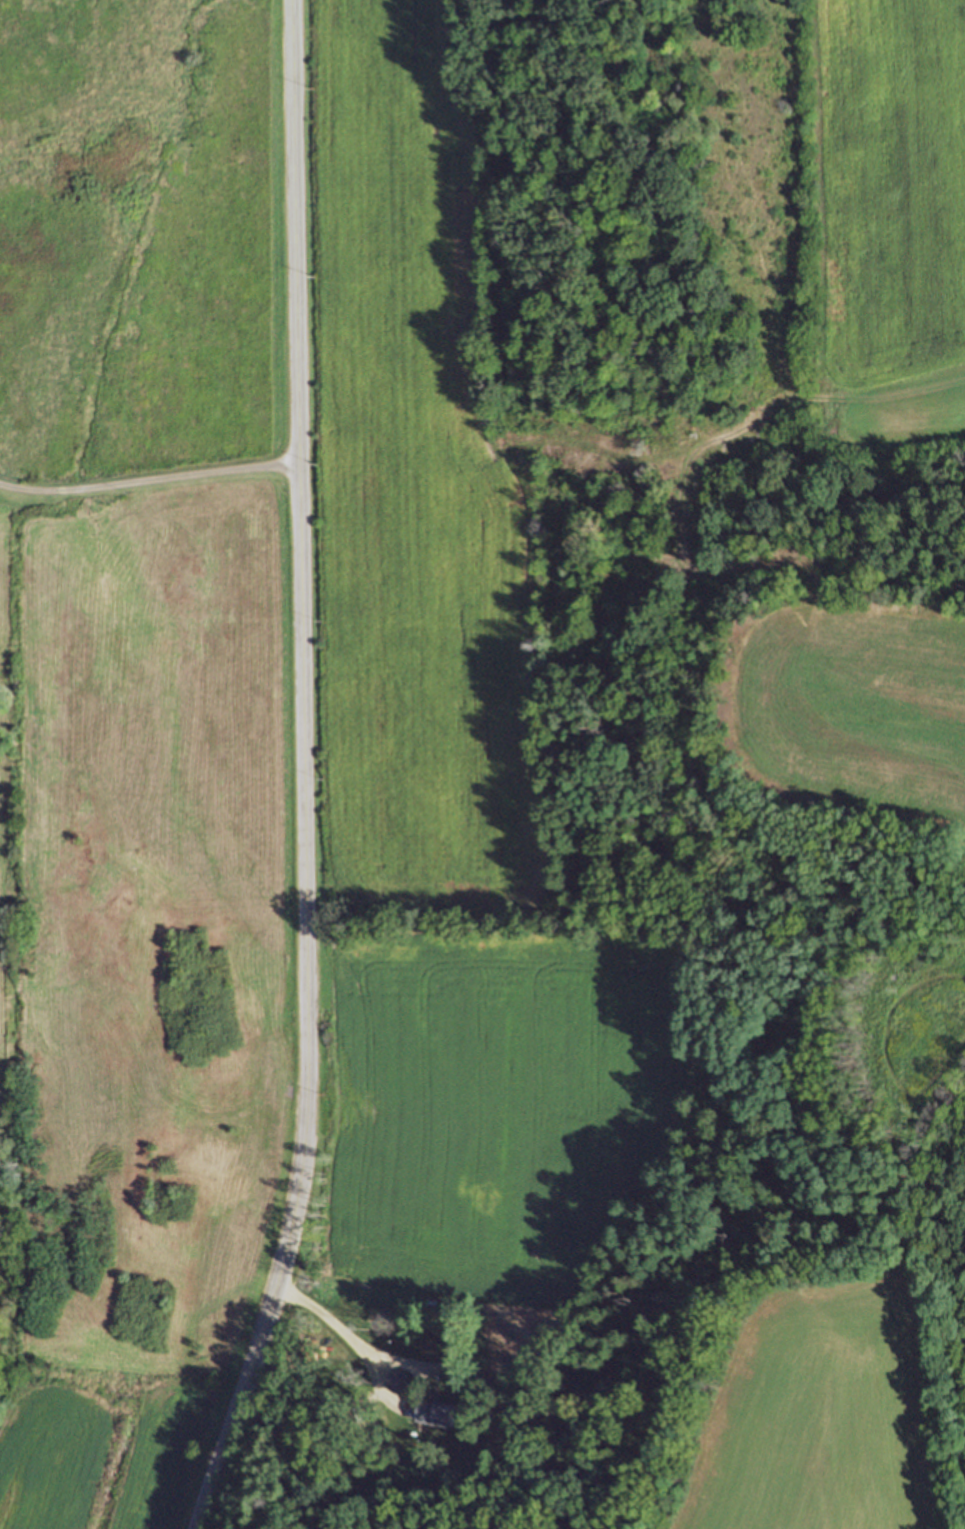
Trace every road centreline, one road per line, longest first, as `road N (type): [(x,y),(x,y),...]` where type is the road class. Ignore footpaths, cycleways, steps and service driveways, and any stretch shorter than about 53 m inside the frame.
road 1 (secondary): [(197,1528),(287,1244),(304,1147),(293,0)]

